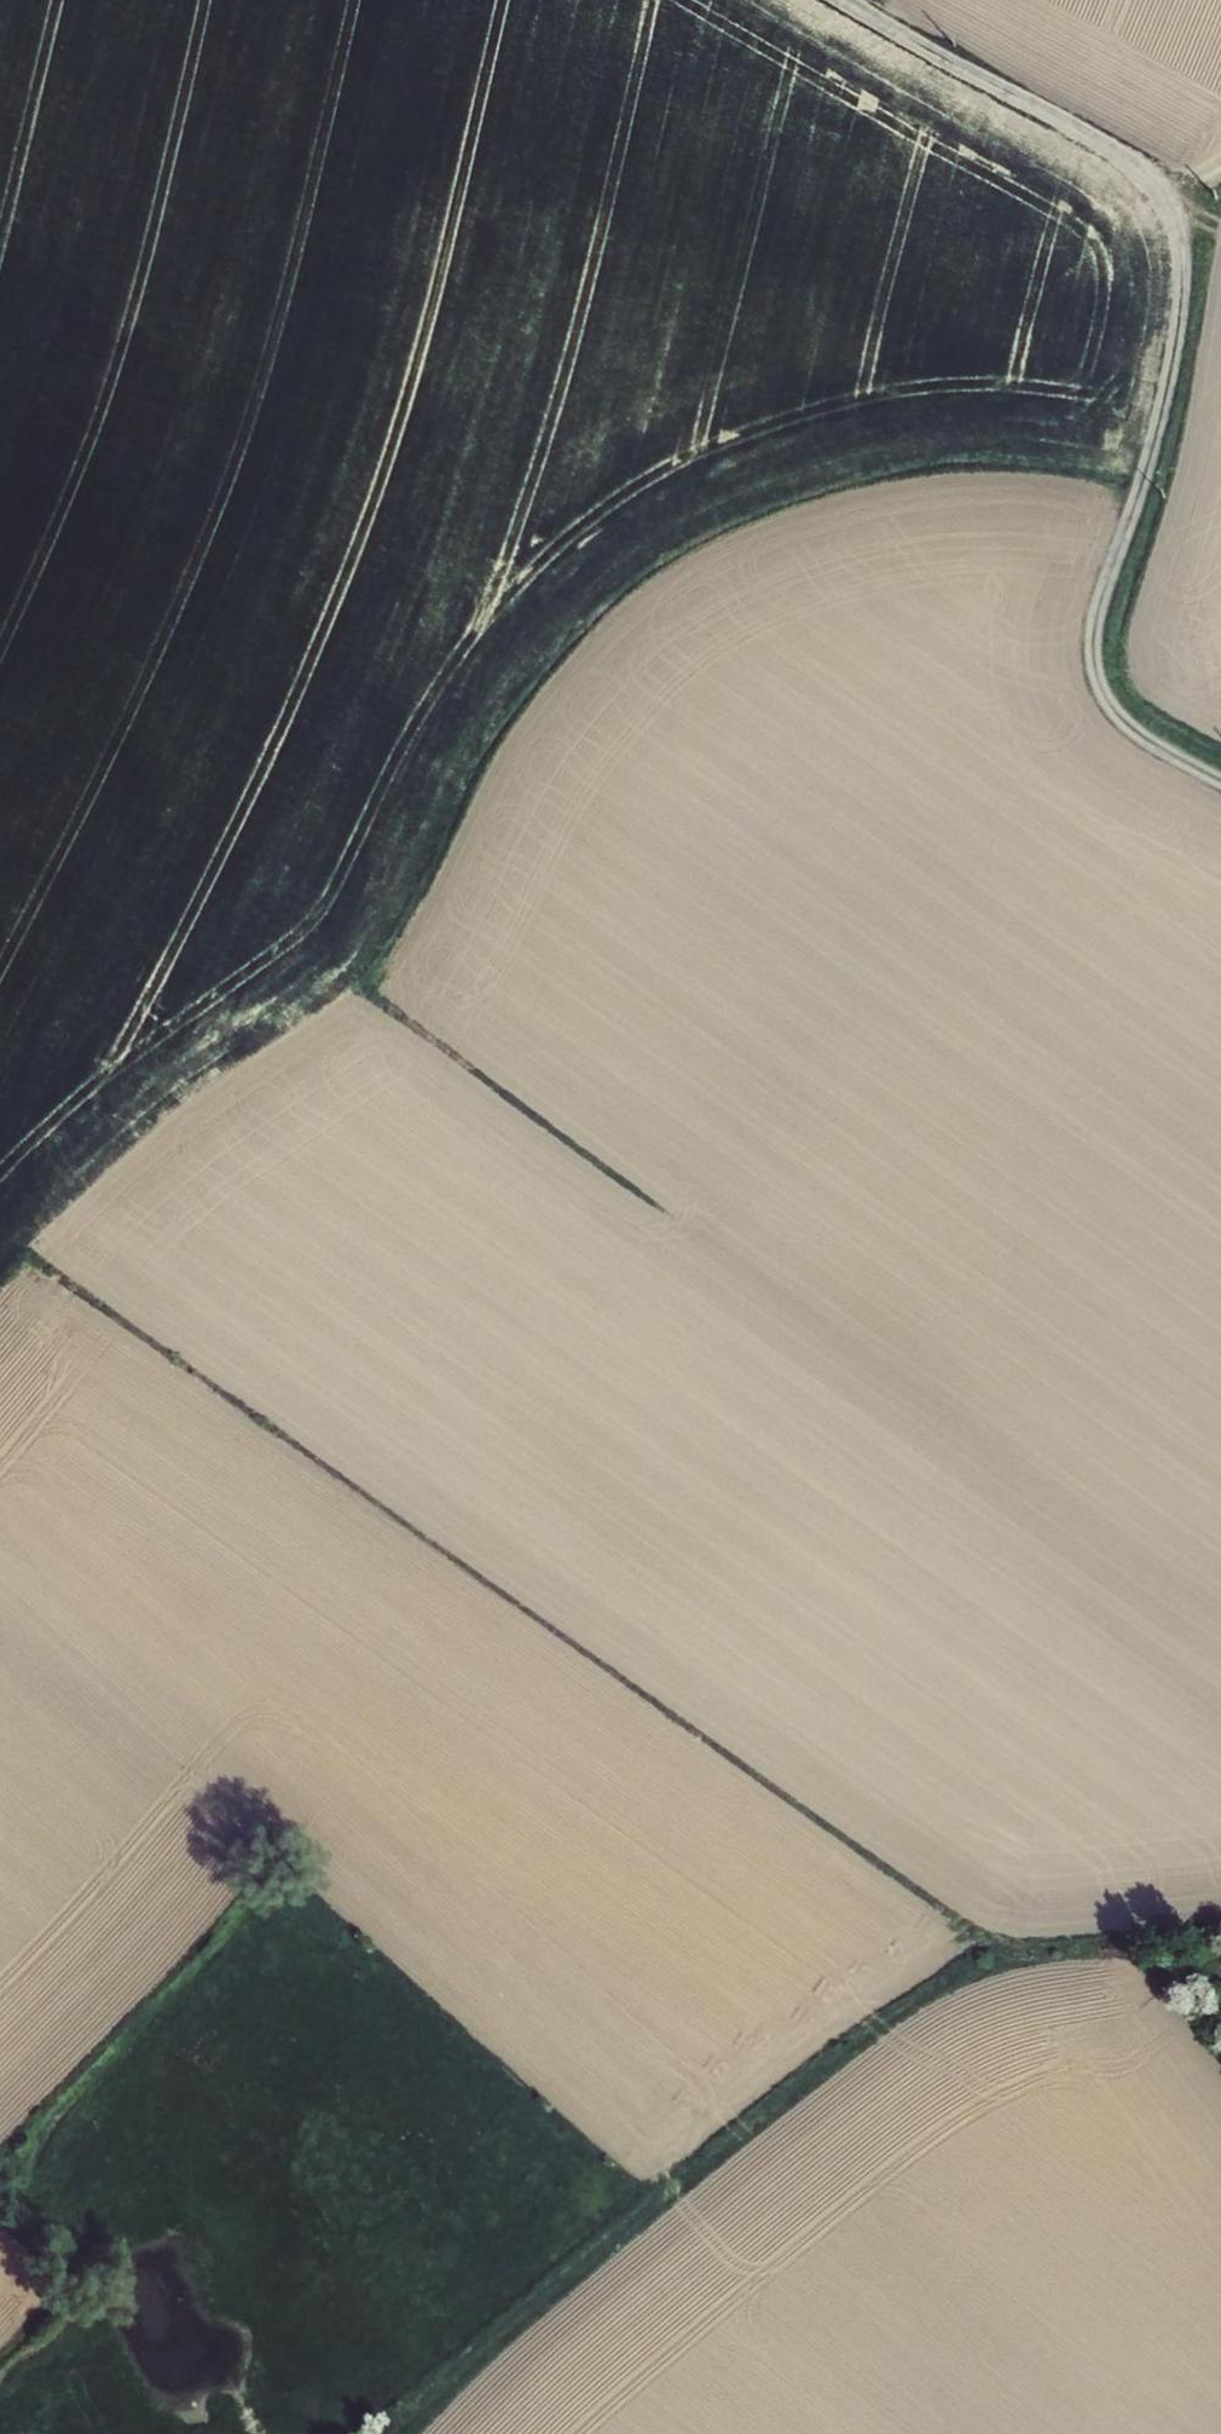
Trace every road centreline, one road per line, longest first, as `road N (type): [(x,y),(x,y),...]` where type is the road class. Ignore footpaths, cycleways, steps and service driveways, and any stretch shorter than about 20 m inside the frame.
road 1 (track): [(1220,780),(1126,721),(1094,659),(1097,611),(1152,442),(1177,331),(1180,247),(1164,198),(1109,144),(851,0)]
road 2 (track): [(392,2433),(903,2012),(1006,1967),(1220,1943)]

